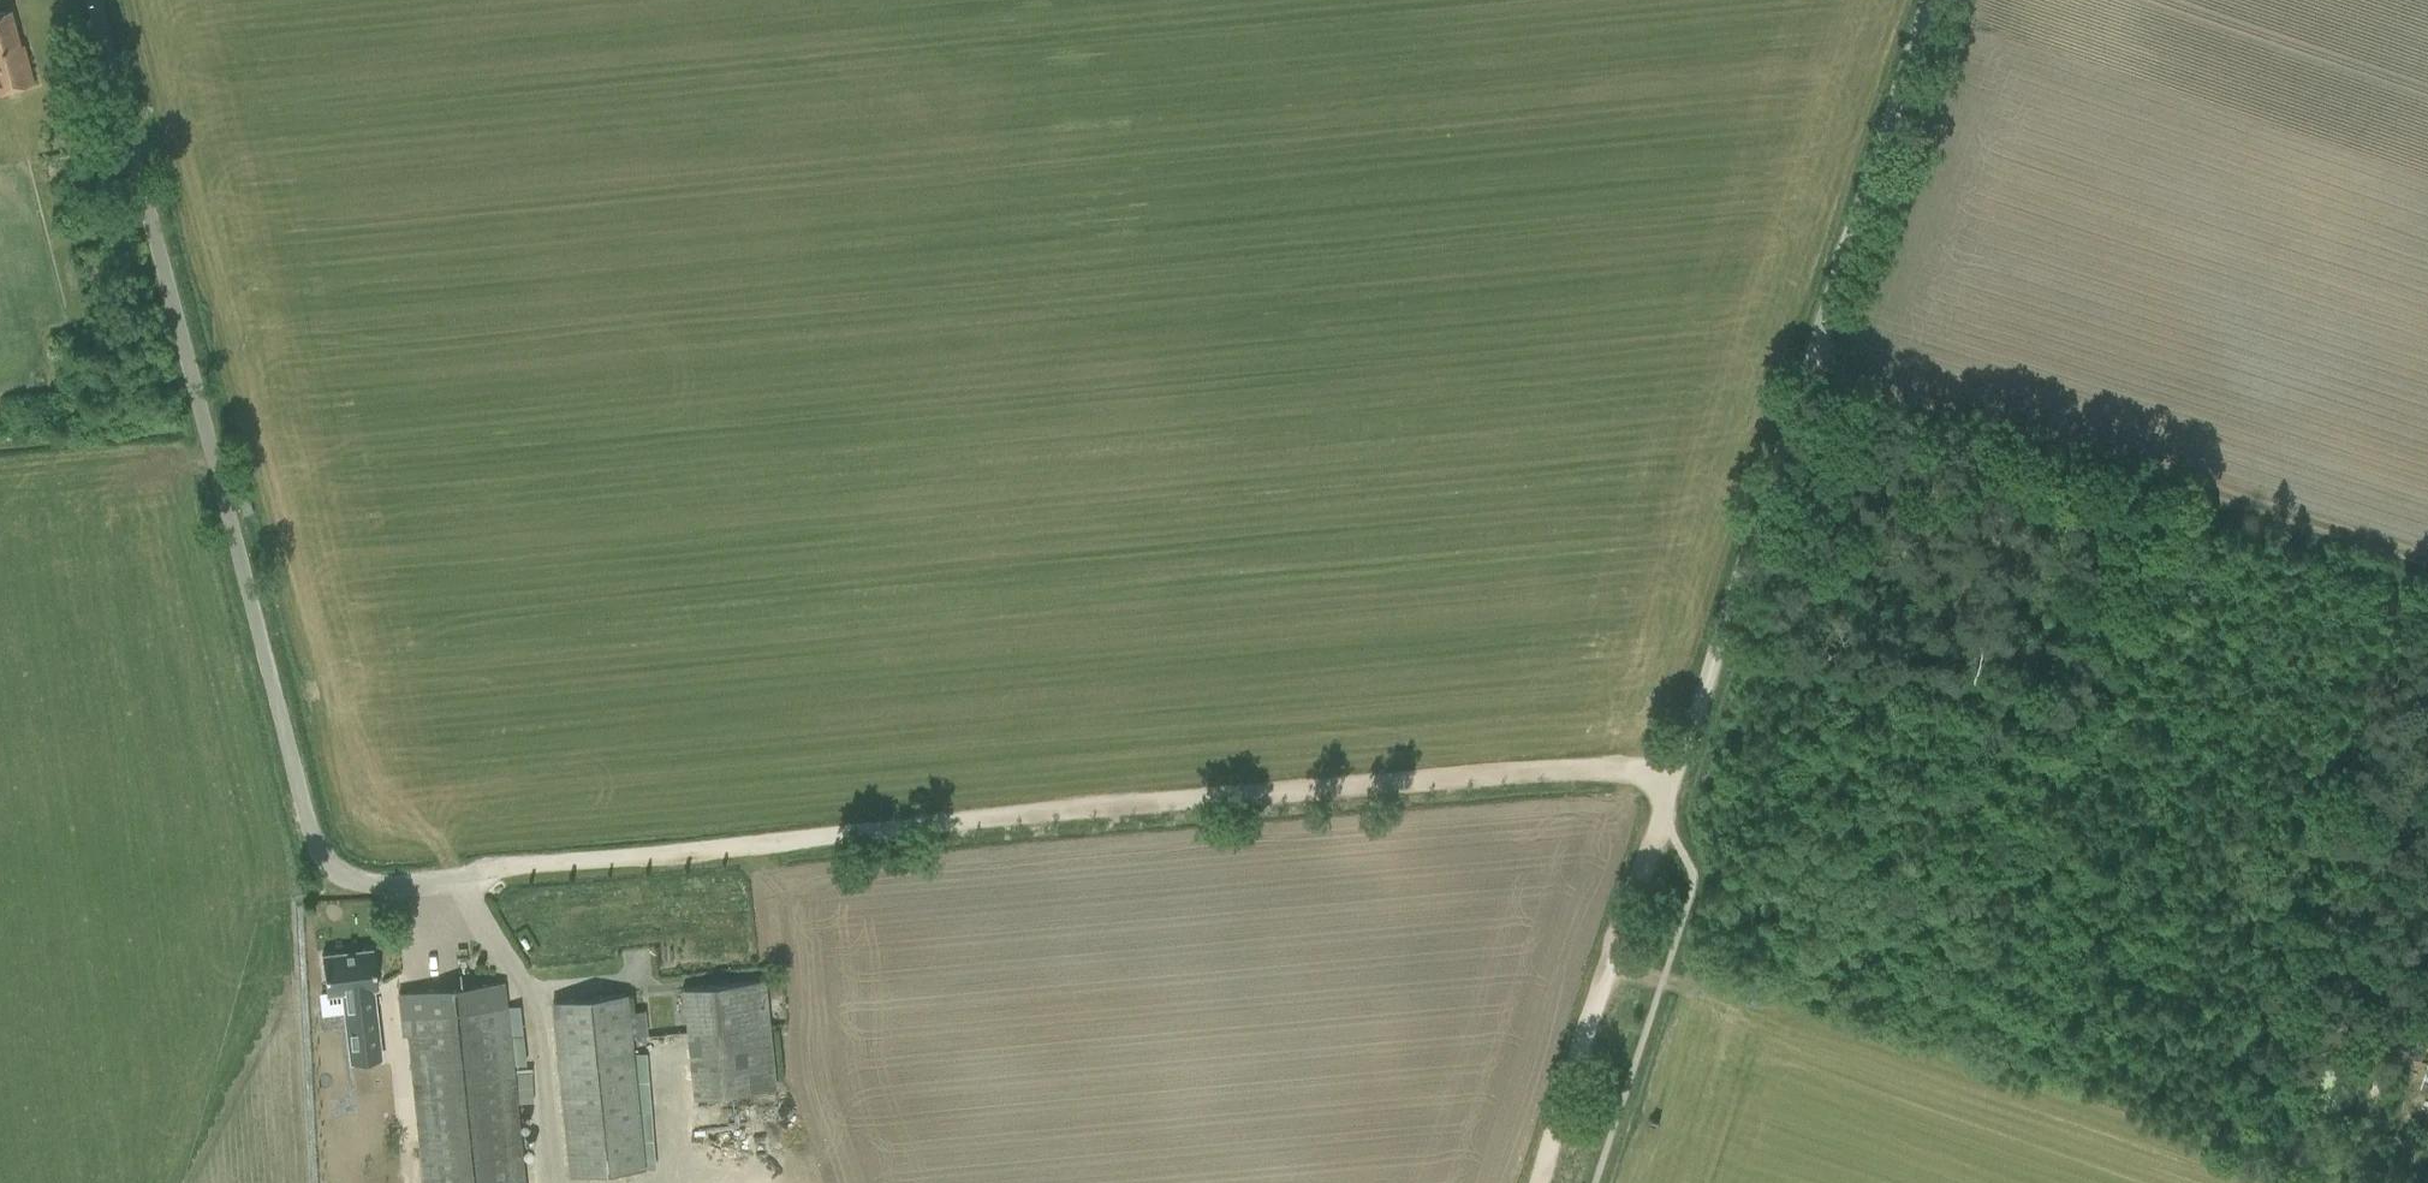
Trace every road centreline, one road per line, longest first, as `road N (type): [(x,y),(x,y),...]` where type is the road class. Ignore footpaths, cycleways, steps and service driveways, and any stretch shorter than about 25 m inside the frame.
road 1 (track): [(467,876),(1642,768),(1662,810)]
road 2 (unclassified): [(467,876),(364,885),(330,873),(100,0)]
road 3 (unclassified): [(1662,810),(1932,0)]
road 4 (track): [(1538,1182),(1662,810)]

